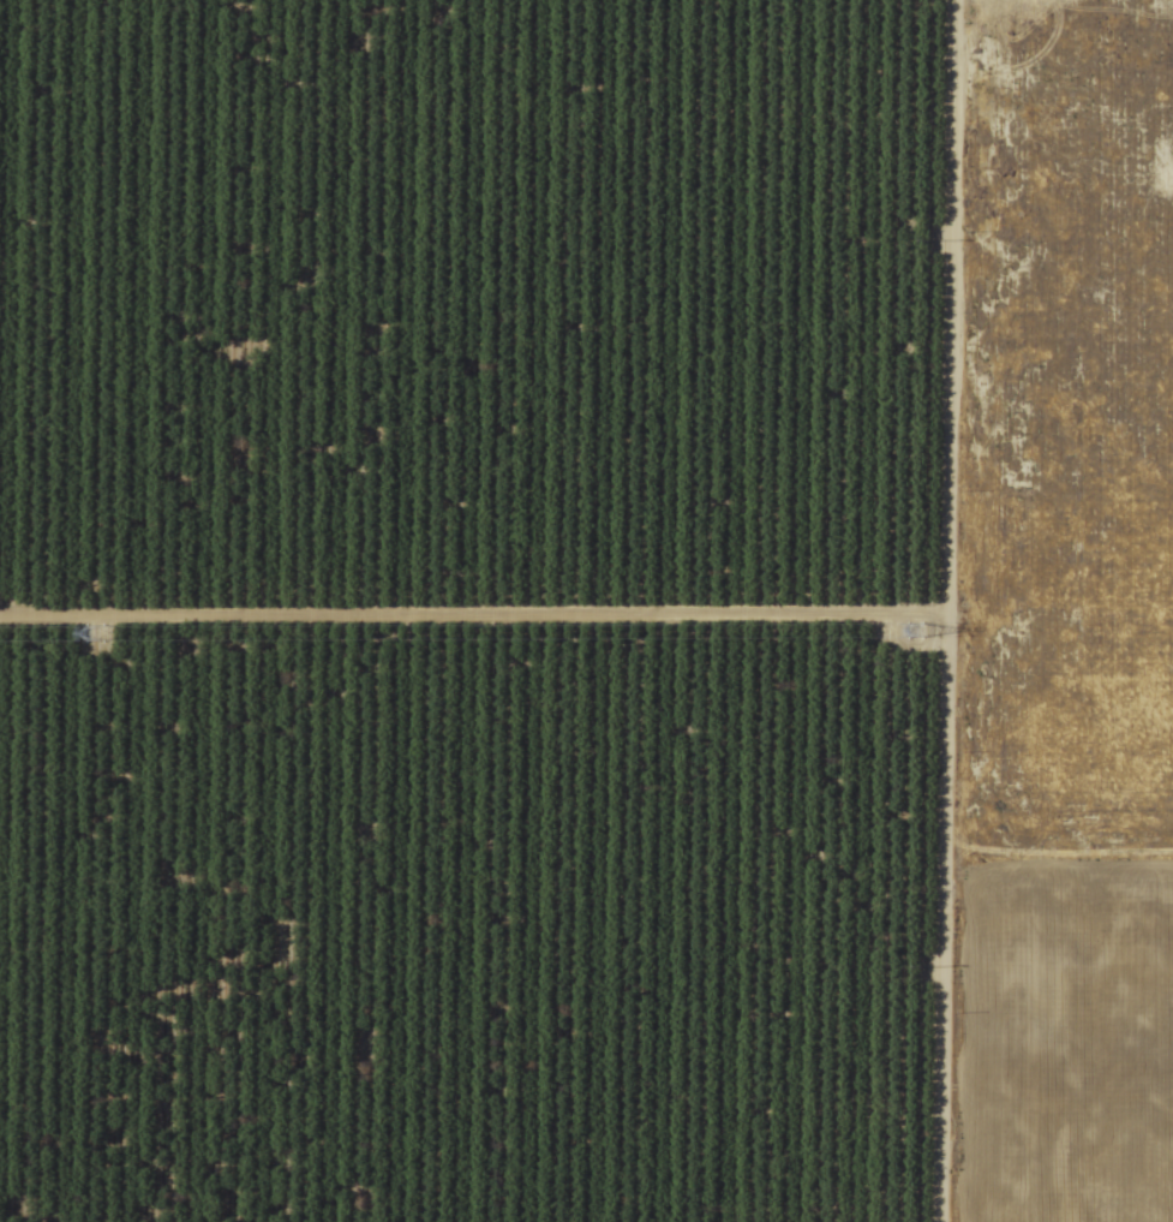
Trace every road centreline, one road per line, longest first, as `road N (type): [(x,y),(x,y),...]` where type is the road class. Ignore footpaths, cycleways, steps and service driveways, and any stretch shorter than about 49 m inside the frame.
road 1 (residential): [(940,1221),(955,0)]

